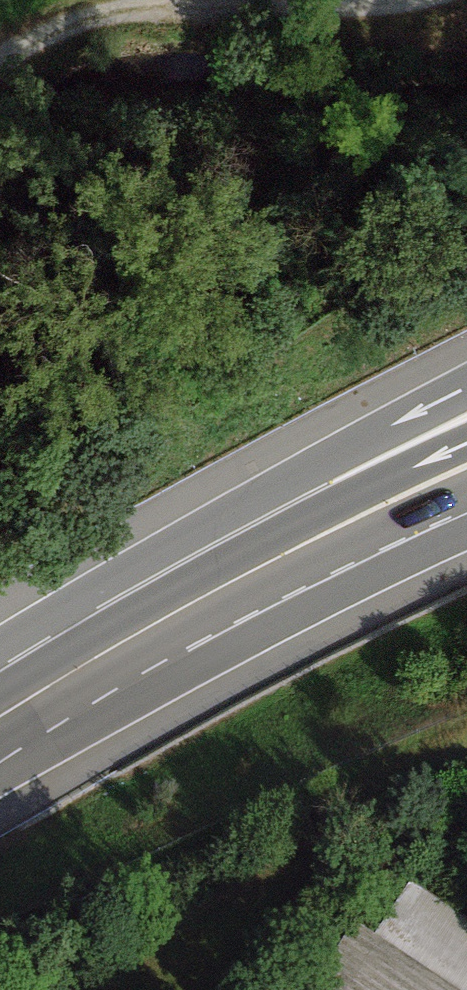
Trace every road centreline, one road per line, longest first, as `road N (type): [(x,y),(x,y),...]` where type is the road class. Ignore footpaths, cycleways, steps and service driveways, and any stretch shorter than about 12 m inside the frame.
road 1 (trunk): [(466,384),(15,636),(0,652)]
road 2 (trunk): [(466,441),(100,632),(0,699)]
road 3 (trunk): [(0,753),(466,512)]
road 4 (track): [(203,0),(122,12),(0,66)]
road 5 (track): [(409,0),(315,11),(235,0)]

